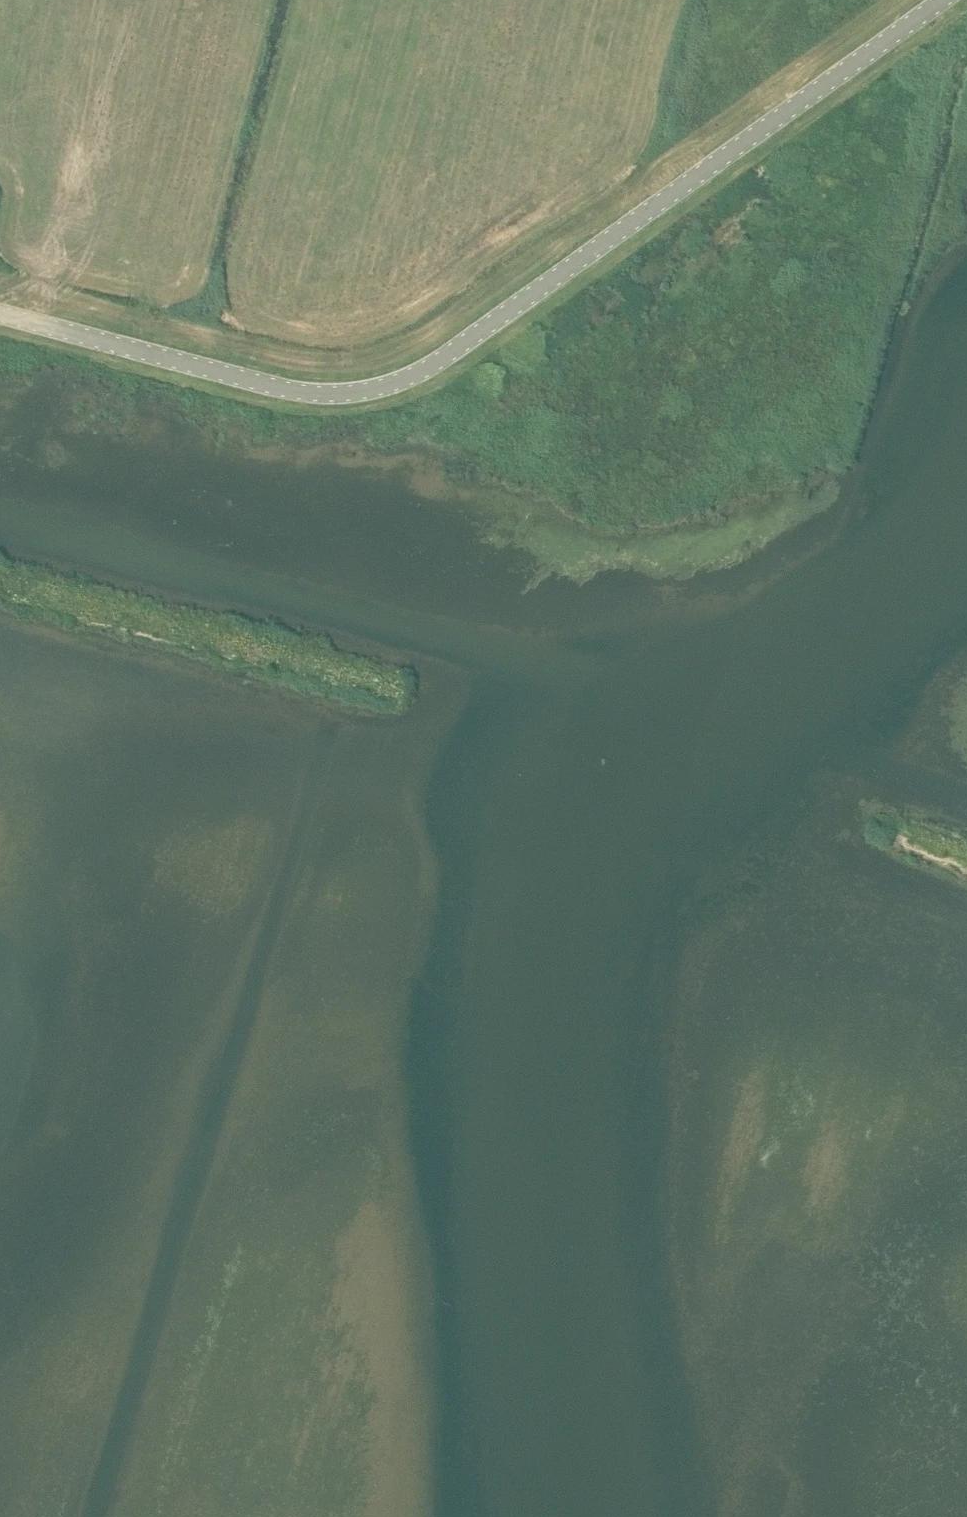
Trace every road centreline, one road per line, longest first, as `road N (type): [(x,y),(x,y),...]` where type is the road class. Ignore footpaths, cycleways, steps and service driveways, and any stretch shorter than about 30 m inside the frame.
road 1 (unclassified): [(938,0),(451,354),(378,389),(295,391),(0,313)]

